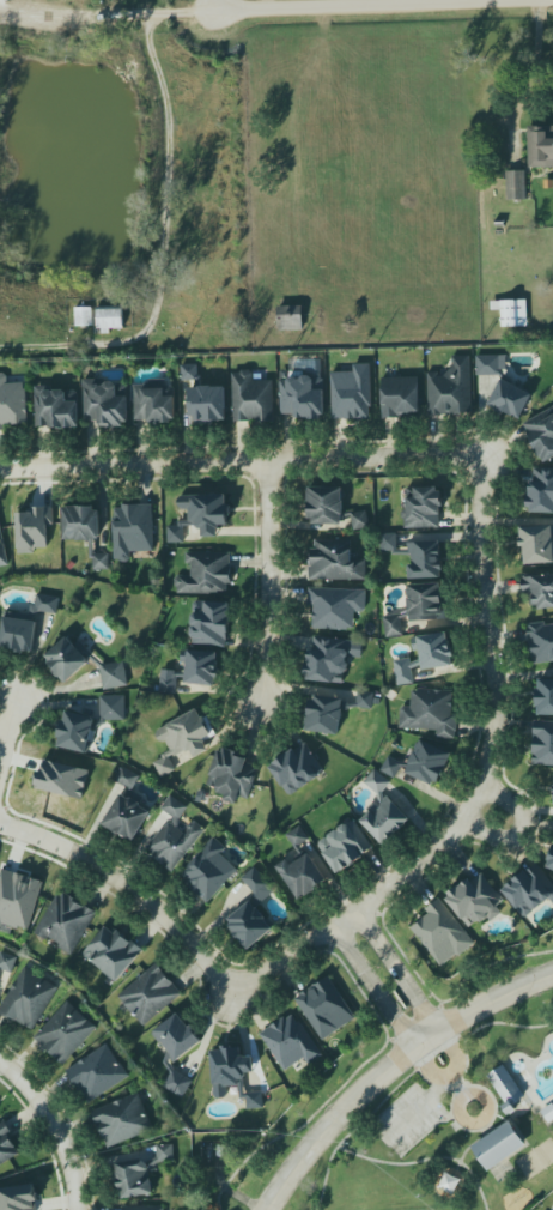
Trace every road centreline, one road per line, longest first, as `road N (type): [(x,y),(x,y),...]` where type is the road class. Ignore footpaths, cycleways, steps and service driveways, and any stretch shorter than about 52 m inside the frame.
road 1 (residential): [(0,469),(454,456),(480,474),(494,706),(472,804),(430,861),(256,979),(236,979)]
road 2 (tertiary): [(552,972),(412,1046),(335,1117),(263,1209)]
road 3 (residential): [(236,979),(133,885),(63,846),(0,824)]
road 4 (residential): [(484,0),(207,8)]
road 5 (residential): [(268,461),(271,551),(255,716)]
road 6 (residential): [(334,930),(412,1046)]
road 7 (residential): [(439,1028),(361,912)]
road 8 (residential): [(479,785),(519,806),(518,835),(509,841),(463,817)]

